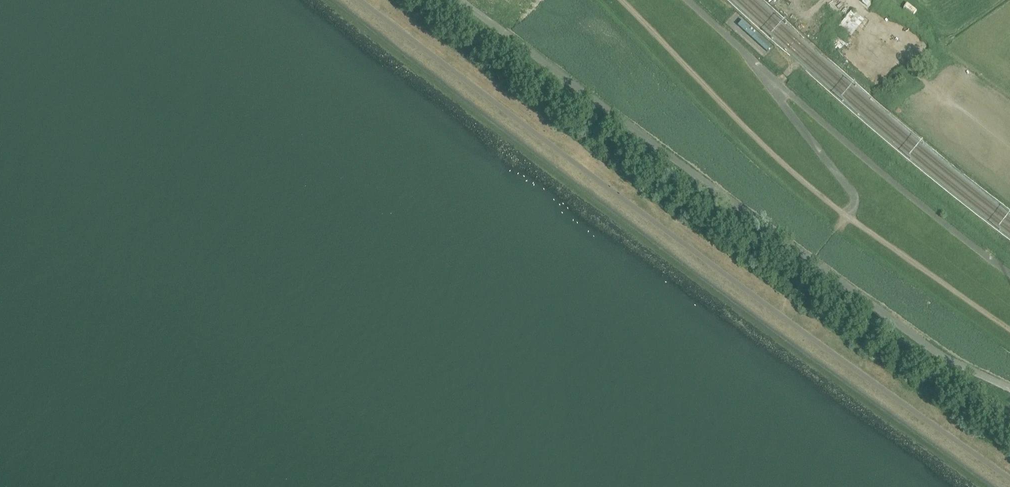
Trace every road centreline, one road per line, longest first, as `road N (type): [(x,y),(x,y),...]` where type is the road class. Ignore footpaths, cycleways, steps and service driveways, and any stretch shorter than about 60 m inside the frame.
road 1 (track): [(1009,328),(805,186),(619,0)]

